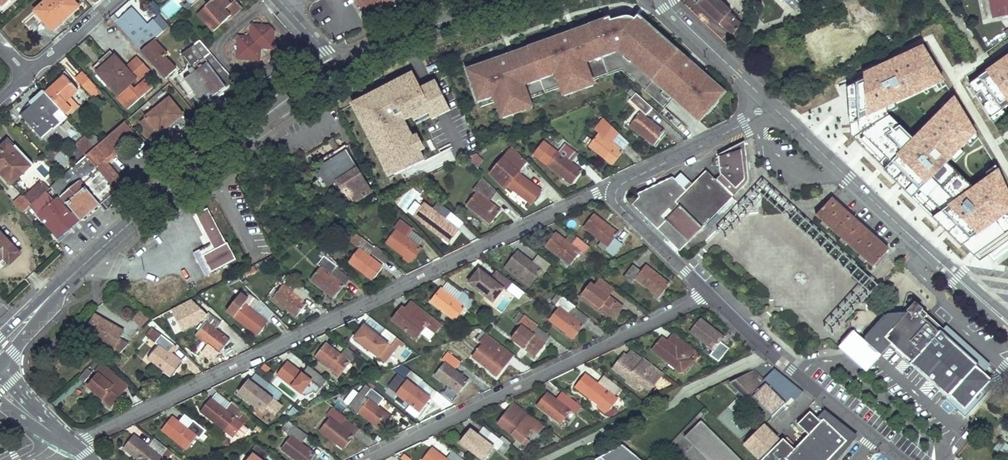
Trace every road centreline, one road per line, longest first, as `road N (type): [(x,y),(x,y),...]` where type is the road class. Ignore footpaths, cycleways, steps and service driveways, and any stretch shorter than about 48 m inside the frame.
road 1 (residential): [(67,443),(550,213),(615,191)]
road 2 (residential): [(709,295),(367,459)]
road 3 (primary): [(45,301),(181,176),(336,64)]
road 4 (secondary): [(1007,322),(769,104)]
road 5 (residential): [(873,435),(709,295)]
road 6 (residential): [(615,191),(769,104)]
road 7 (primary): [(492,0),(336,64)]
road 8 (secondary): [(769,104),(667,0)]
road 9 (residential): [(709,295),(615,191)]

